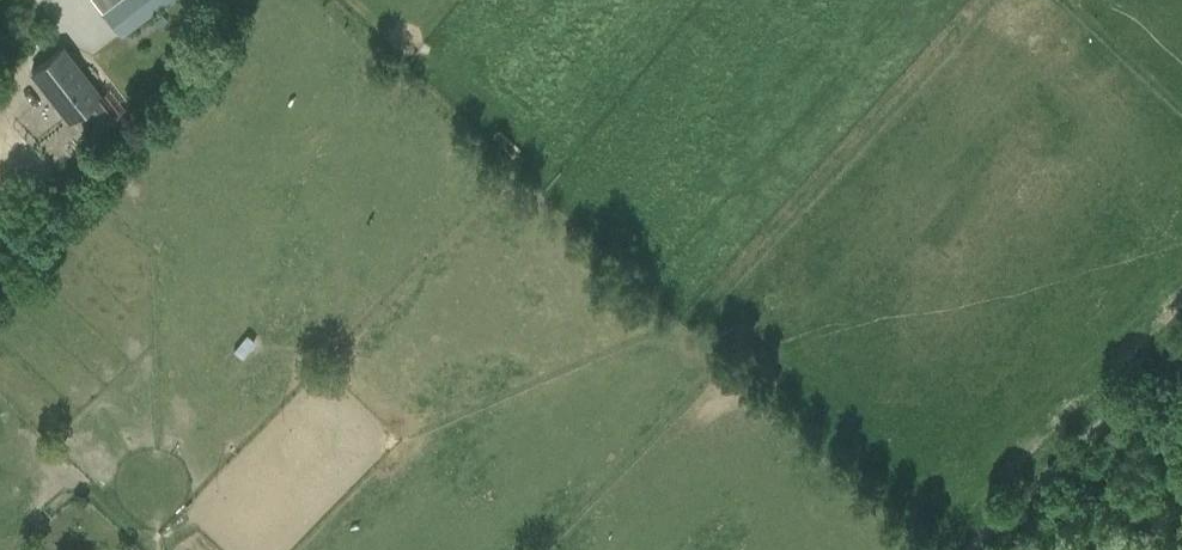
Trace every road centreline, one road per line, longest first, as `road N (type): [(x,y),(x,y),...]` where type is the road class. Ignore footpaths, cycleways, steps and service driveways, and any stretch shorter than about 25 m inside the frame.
road 1 (track): [(994,549),(1181,374)]

